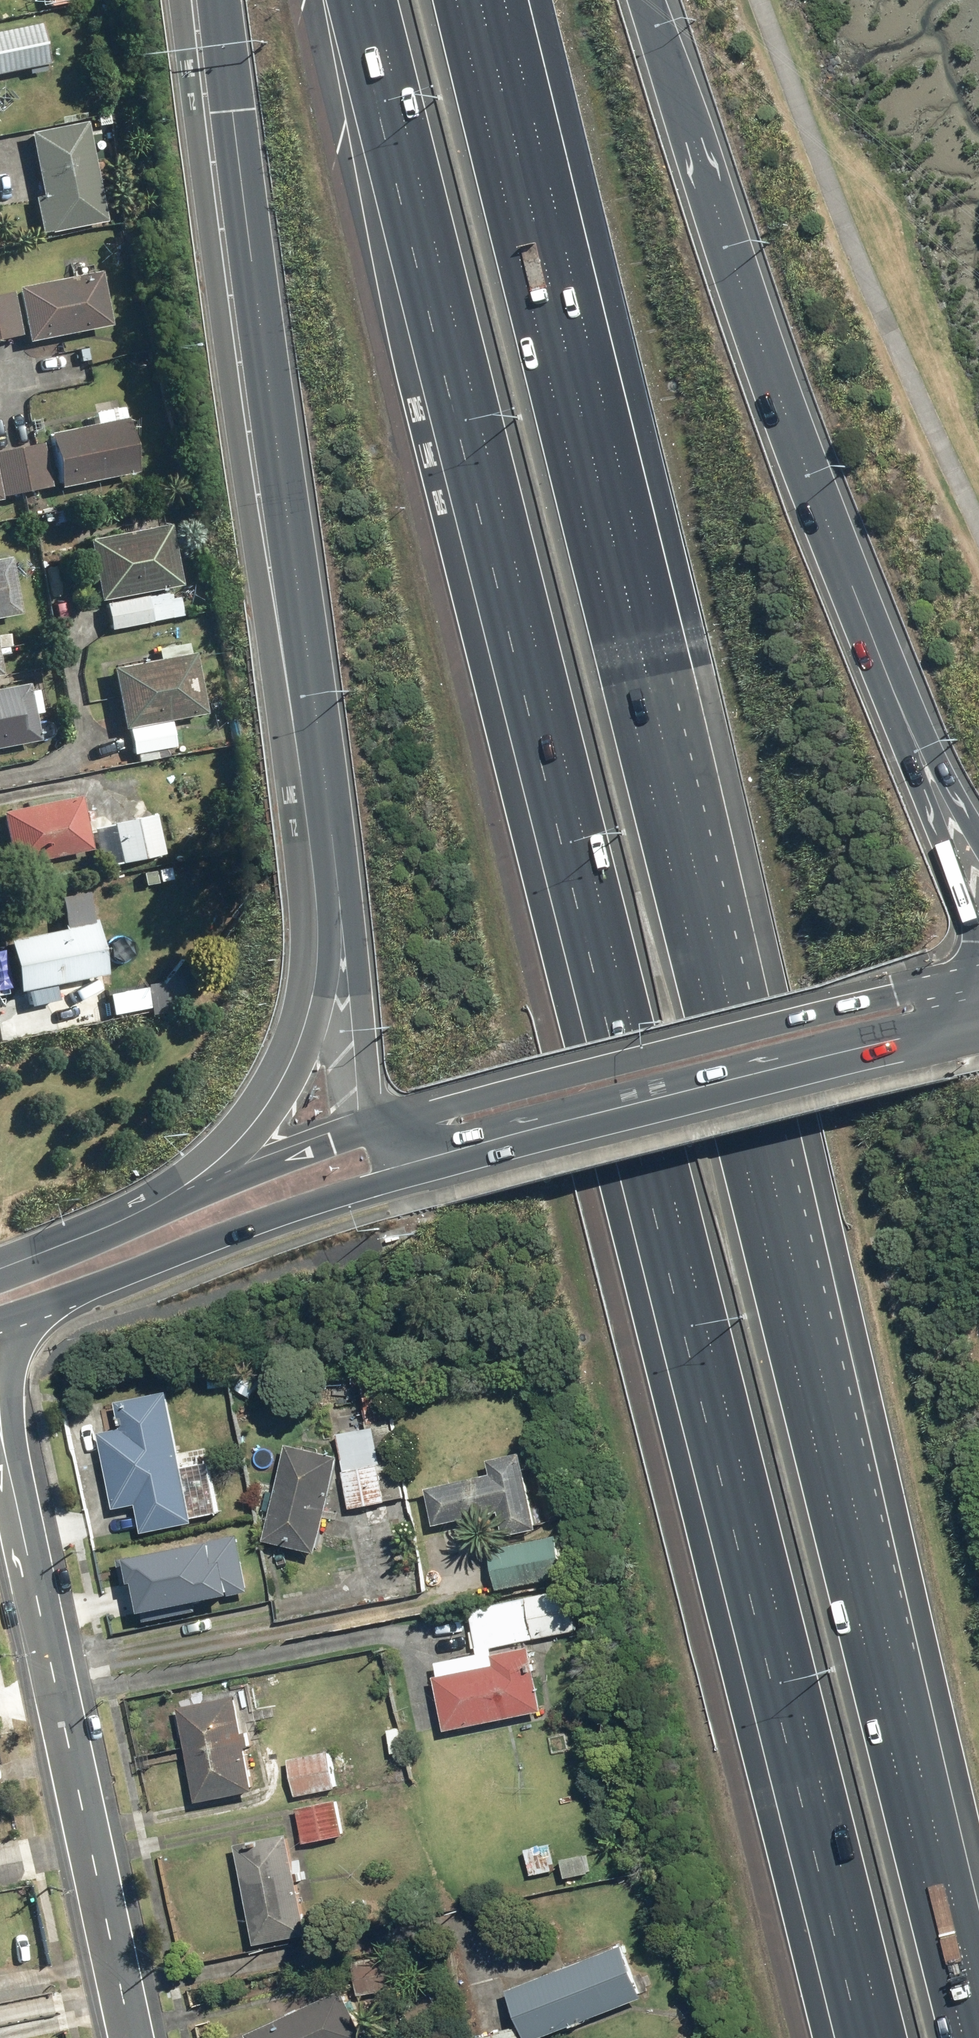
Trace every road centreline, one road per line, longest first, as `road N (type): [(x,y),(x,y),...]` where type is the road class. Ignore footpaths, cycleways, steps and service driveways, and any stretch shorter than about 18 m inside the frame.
road 1 (motorway): [(884,2037),(375,0)]
road 2 (motorway): [(456,0),(964,2037)]
road 3 (motorway): [(325,876),(206,0)]
road 4 (motorway): [(647,0),(870,637)]
road 5 (residential): [(132,2037),(1,1435)]
road 6 (secondary): [(382,1125),(978,975)]
road 7 (secondary): [(978,1021),(427,1159)]
road 8 (secondary): [(427,1159),(21,1311)]
road 9 (motorway): [(166,1201),(232,1150),(285,1073),(313,989),(325,876)]
road 10 (motorway): [(870,637),(978,955)]
road 11 (motorway): [(382,1125),(370,1104),(325,876)]
road 12 (secondary): [(166,1201),(382,1125)]
road 13 (motorway): [(870,637),(978,832)]
road 14 (secondary): [(0,1269),(166,1201)]
road 15 (residential): [(21,1311),(1,1435)]

